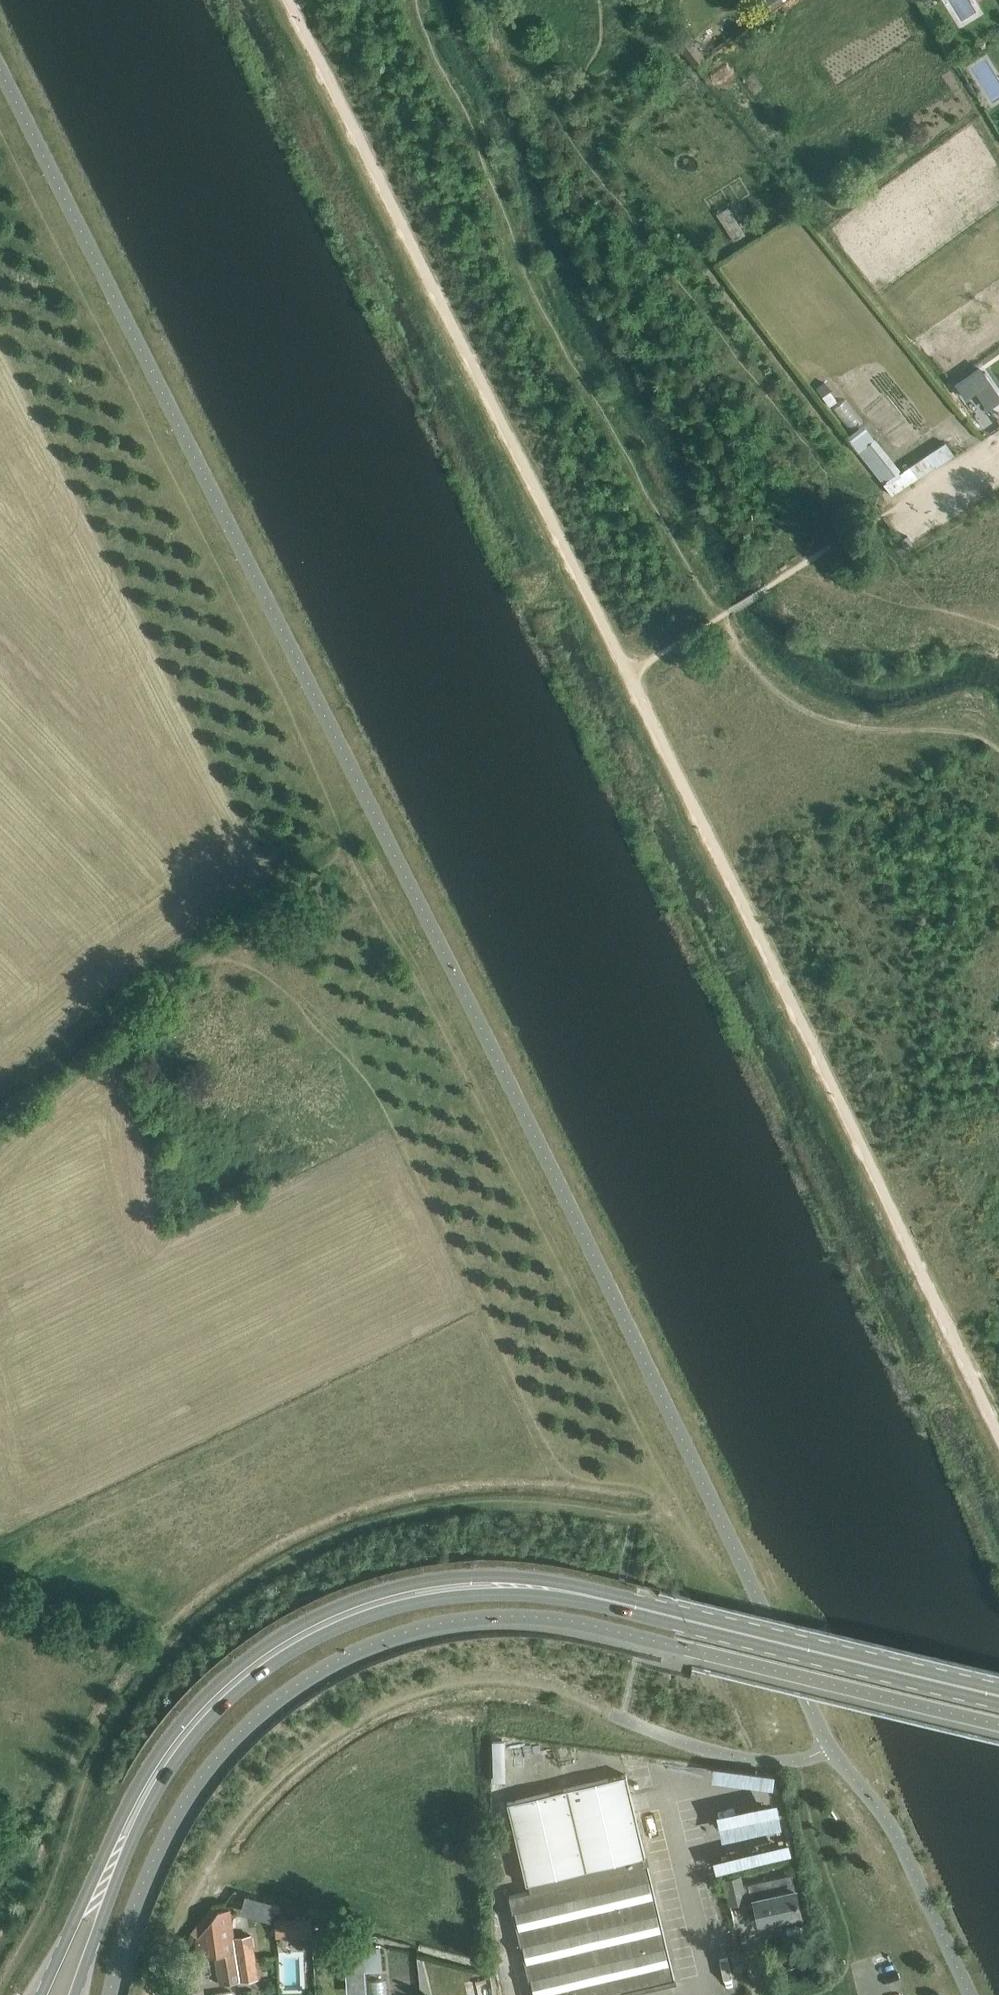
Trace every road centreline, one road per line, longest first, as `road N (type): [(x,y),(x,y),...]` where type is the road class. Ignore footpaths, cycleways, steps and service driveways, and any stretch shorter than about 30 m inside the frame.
road 1 (secondary): [(530,1586),(467,1575),(381,1590),(304,1621),(224,1677),(170,1735),(138,1784),(43,1994)]
road 2 (secondary): [(78,1994),(145,1818),(191,1745),(235,1698),(307,1644),(364,1617),(530,1586)]
road 3 (track): [(149,1994),(183,1909),(255,1809),(379,1714),(458,1686),(544,1697),(622,1720)]
road 4 (secondary): [(998,1693),(530,1586)]
road 5 (track): [(120,1019),(0,1110)]
road 6 (residential): [(875,519),(998,441)]

